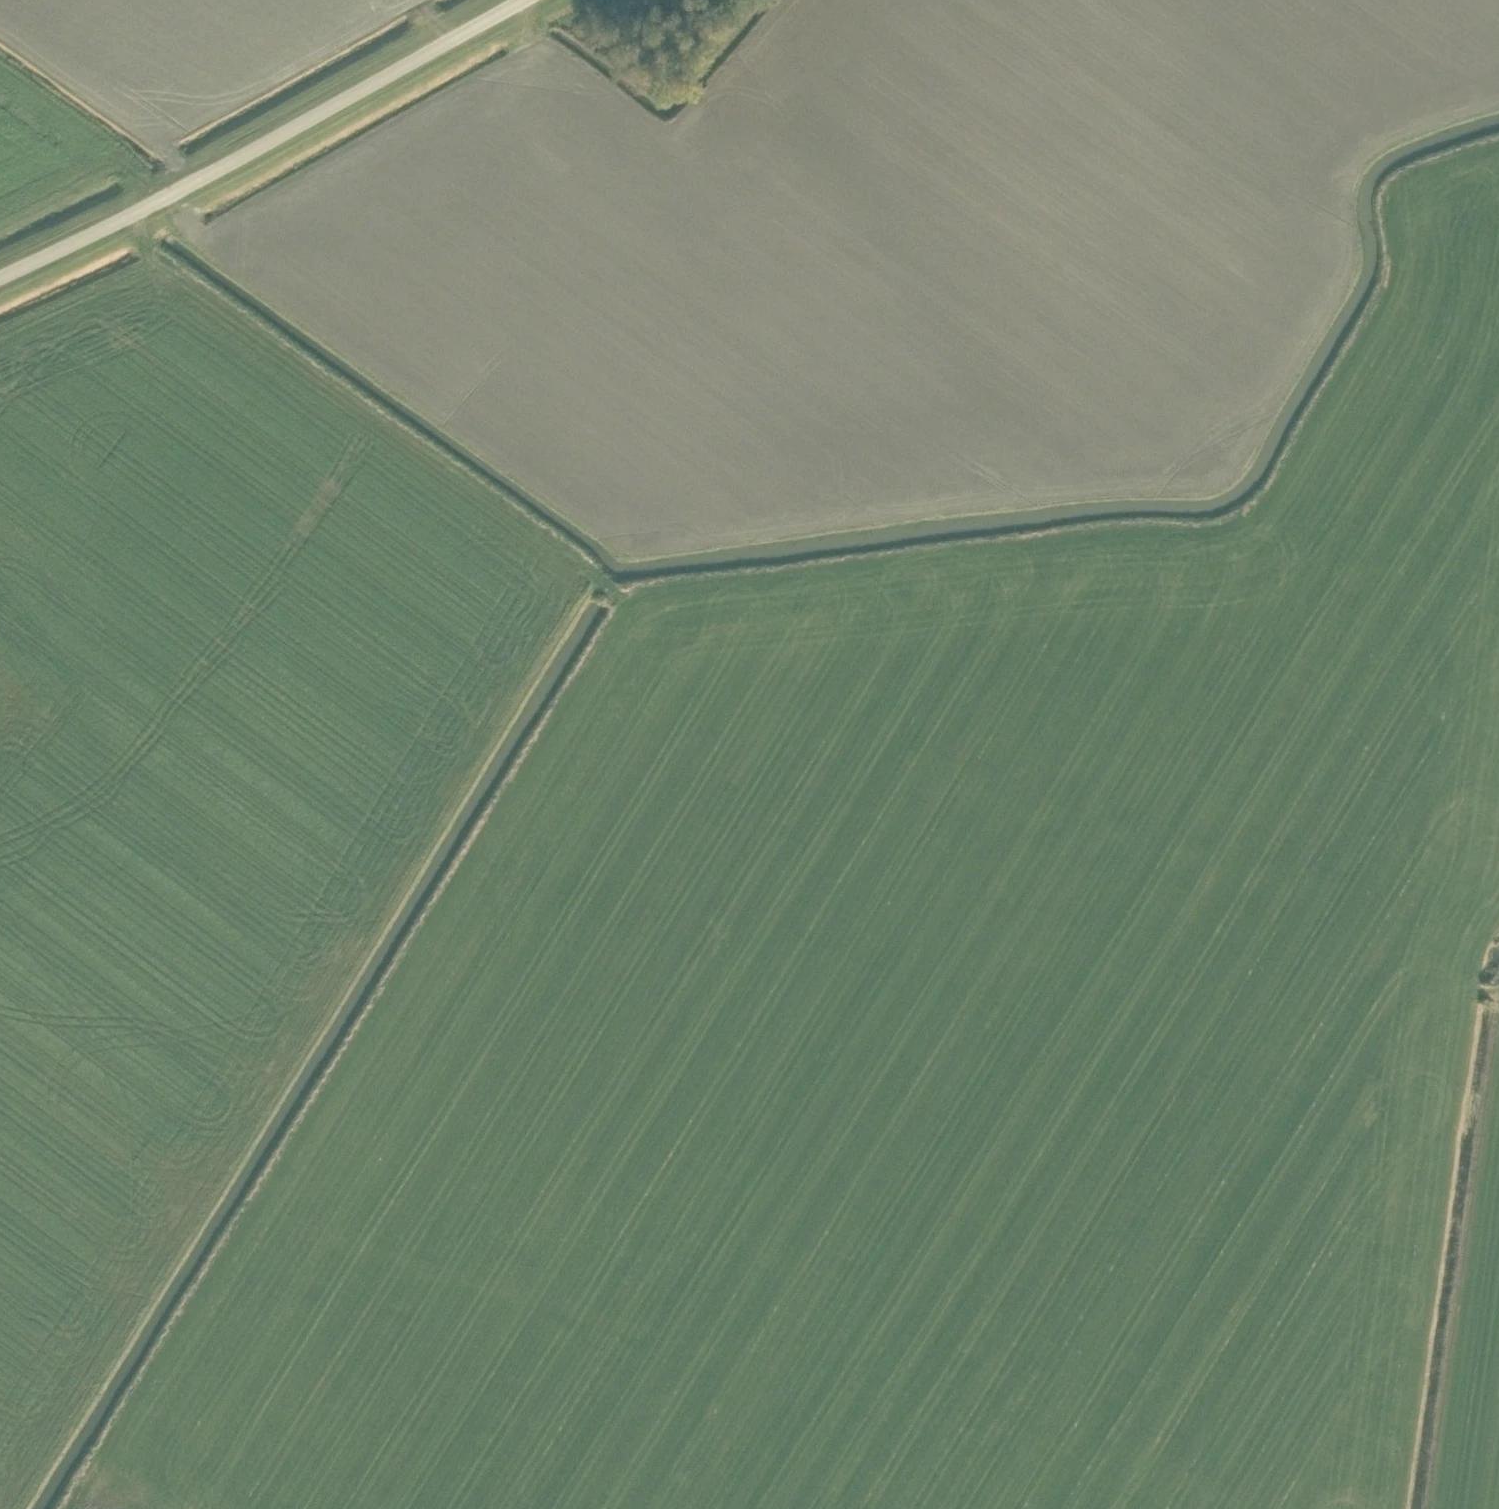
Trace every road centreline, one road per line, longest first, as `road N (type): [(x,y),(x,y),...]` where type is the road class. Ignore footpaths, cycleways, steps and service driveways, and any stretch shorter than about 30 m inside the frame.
road 1 (unclassified): [(0,275),(162,201),(520,0)]

